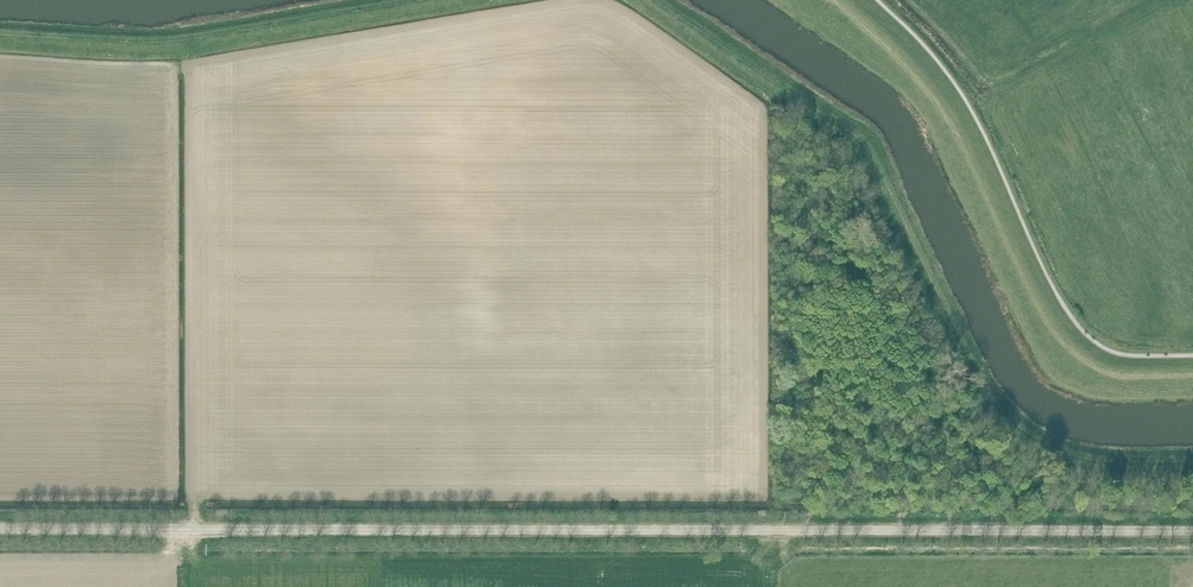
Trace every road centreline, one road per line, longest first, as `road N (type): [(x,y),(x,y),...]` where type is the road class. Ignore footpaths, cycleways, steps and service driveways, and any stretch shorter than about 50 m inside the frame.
road 1 (unclassified): [(0,529),(1192,531)]
road 2 (track): [(655,0),(865,136),(961,348),(1009,429),(1064,457),(1192,458)]
road 3 (track): [(431,0),(150,42),(0,36)]

